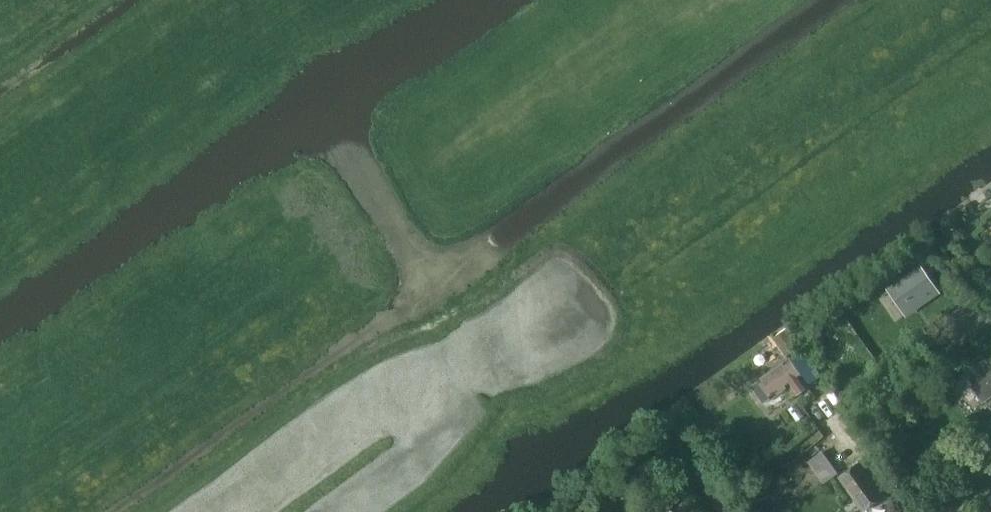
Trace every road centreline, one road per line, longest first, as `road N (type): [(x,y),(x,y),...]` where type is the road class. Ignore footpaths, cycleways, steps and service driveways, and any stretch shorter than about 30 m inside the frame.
road 1 (residential): [(825,432),(990,317)]

